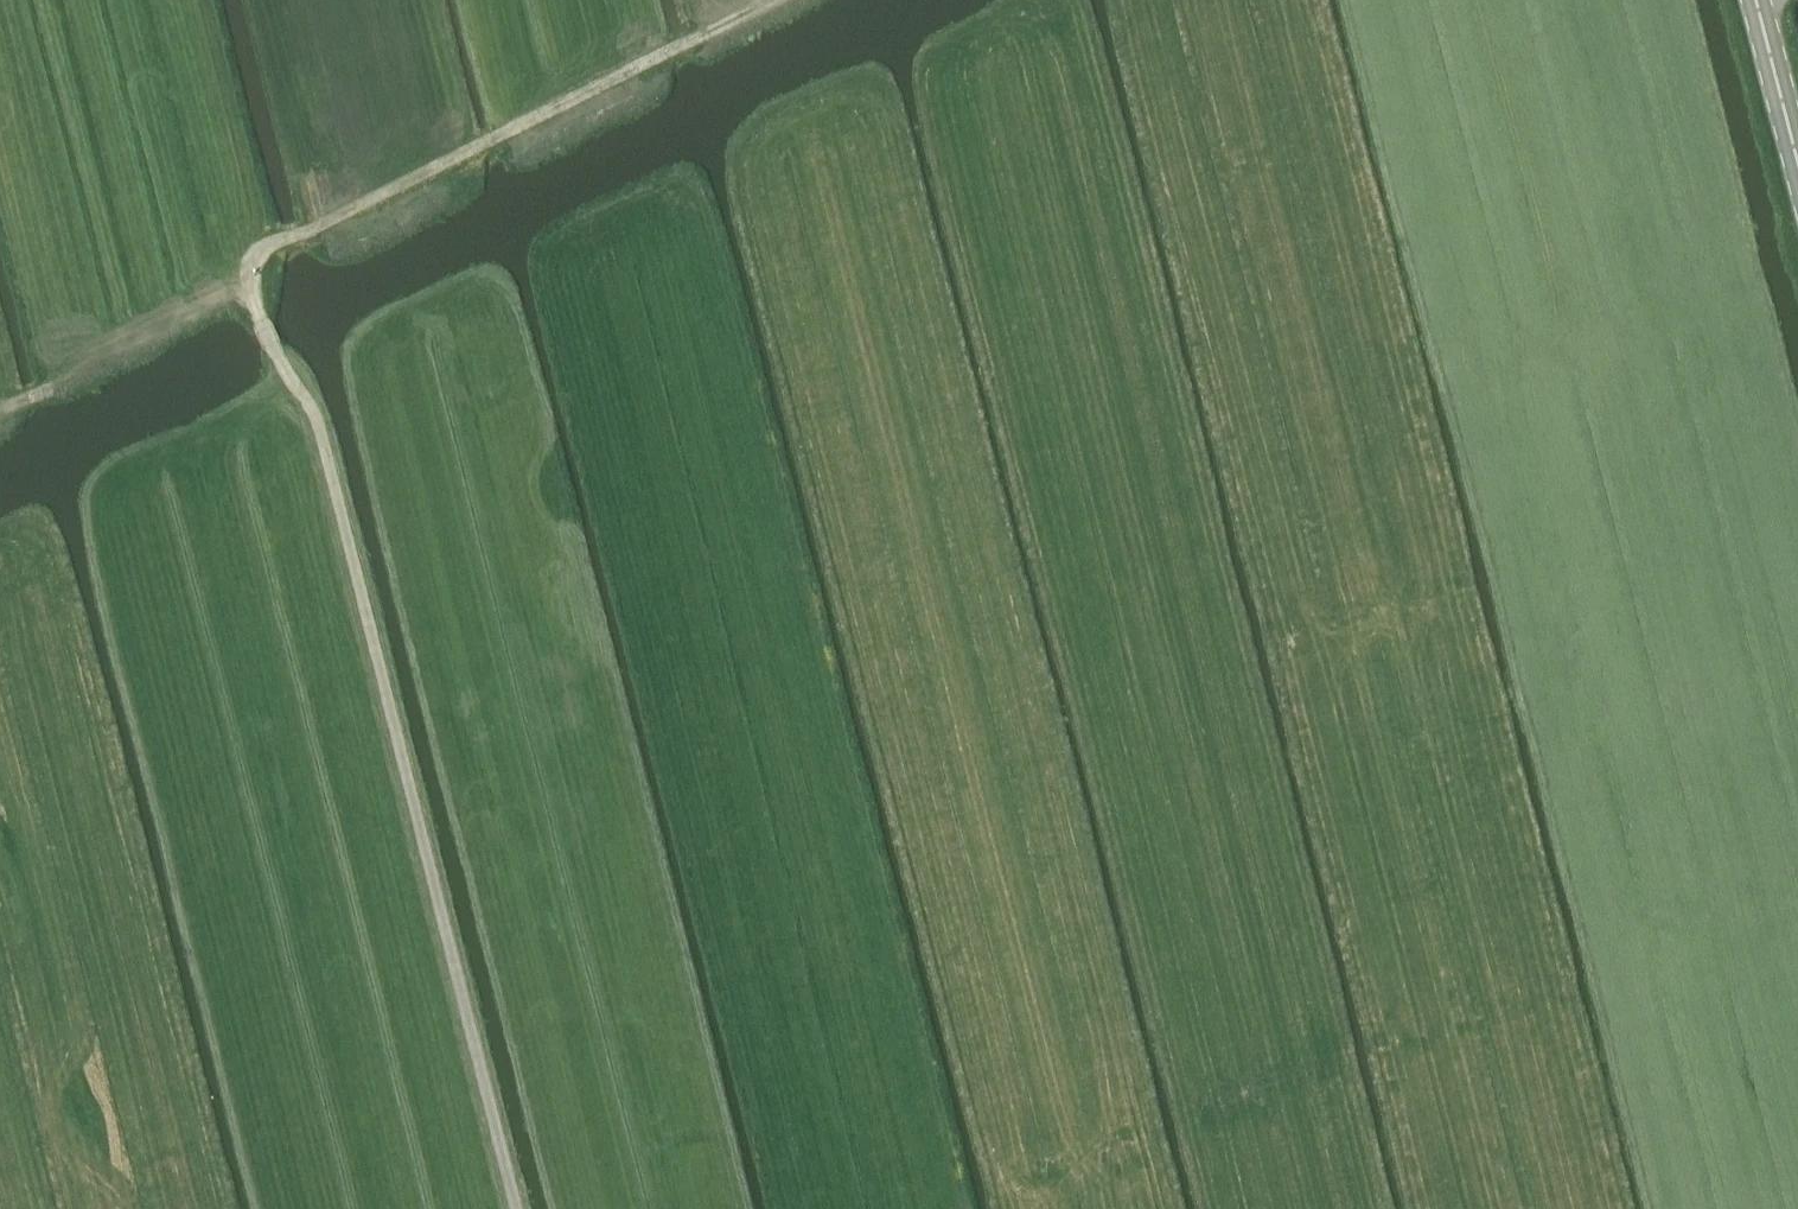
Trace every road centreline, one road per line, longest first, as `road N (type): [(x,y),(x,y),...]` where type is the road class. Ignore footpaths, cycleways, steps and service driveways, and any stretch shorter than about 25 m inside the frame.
road 1 (tertiary): [(1797,167),(1755,0)]

